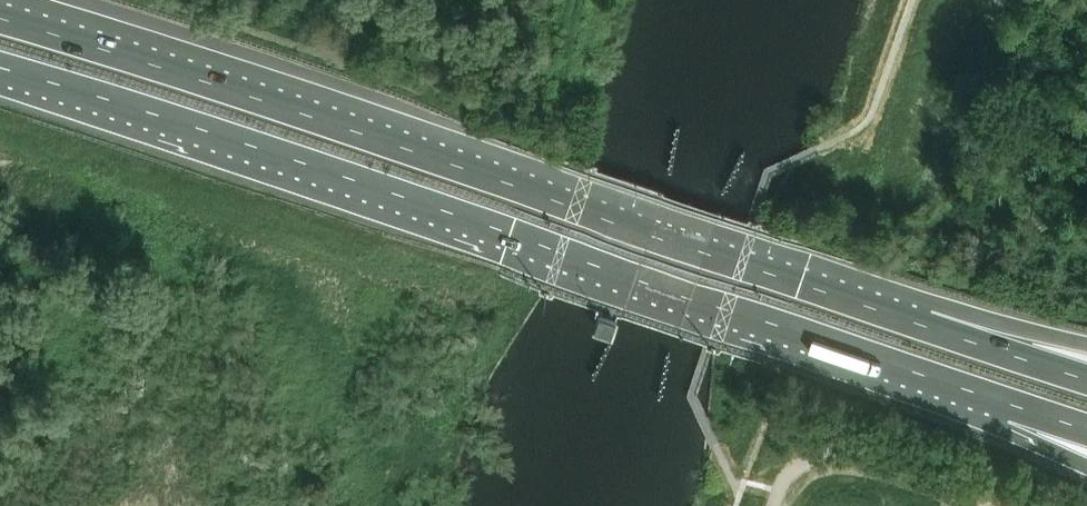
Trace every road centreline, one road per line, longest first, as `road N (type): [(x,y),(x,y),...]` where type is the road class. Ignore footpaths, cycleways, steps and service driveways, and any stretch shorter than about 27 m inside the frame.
road 1 (motorway): [(0,68),(1011,406)]
road 2 (motorway): [(931,326),(0,19)]
road 3 (motorway): [(1086,379),(931,326)]
road 4 (motorway): [(1086,348),(931,326)]

